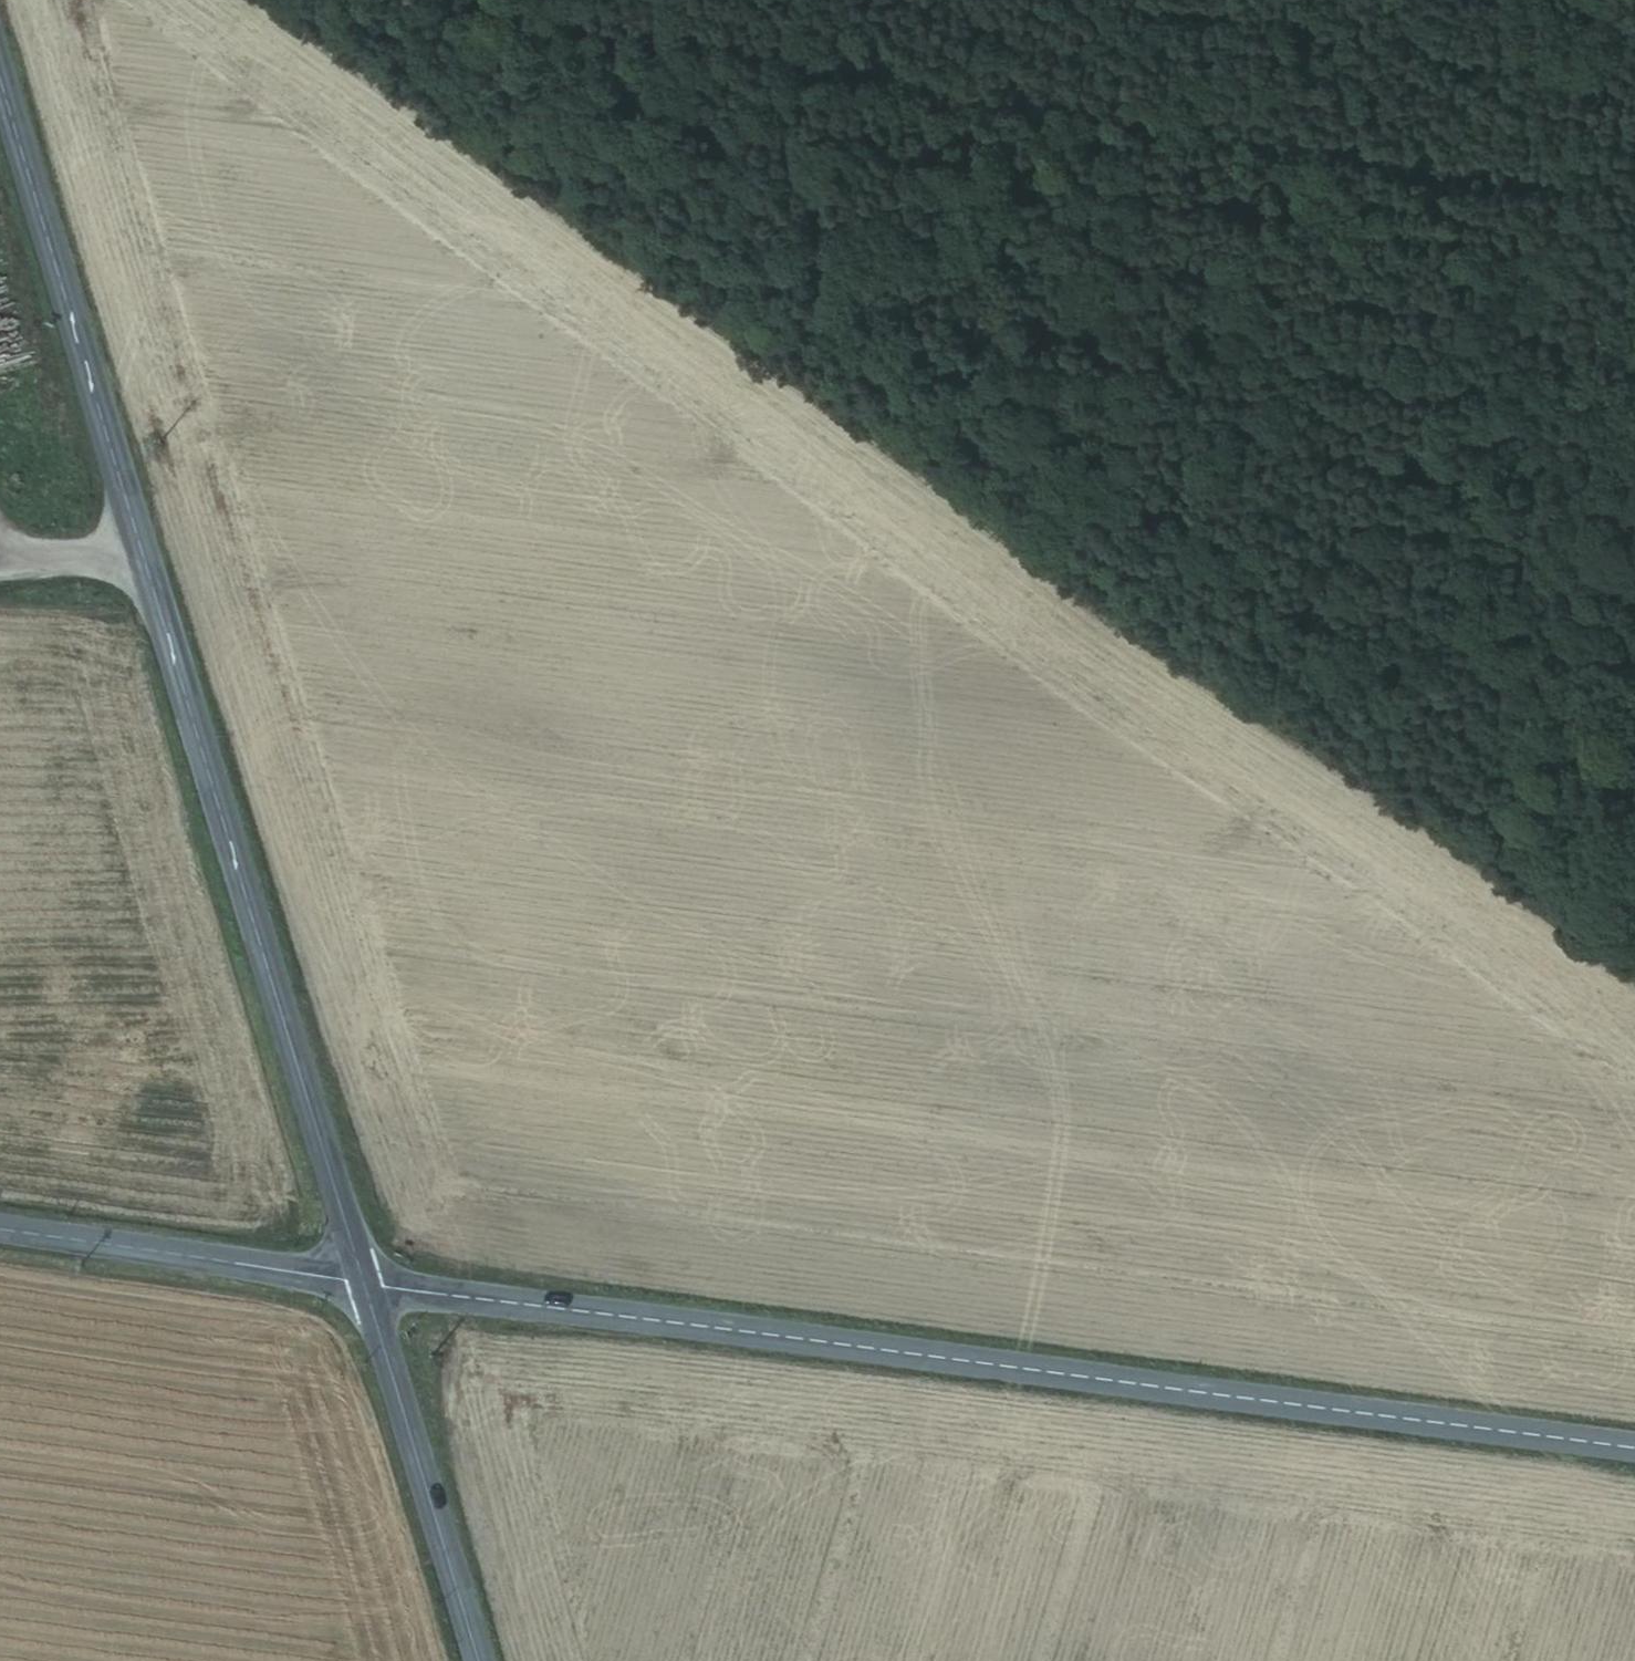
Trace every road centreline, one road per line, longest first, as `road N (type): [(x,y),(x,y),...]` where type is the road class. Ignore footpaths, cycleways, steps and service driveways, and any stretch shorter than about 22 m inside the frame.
road 1 (tertiary): [(1634,1443),(359,1274)]
road 2 (tertiary): [(359,1274),(0,64)]
road 3 (tertiary): [(474,1660),(359,1274)]
road 4 (tertiary): [(359,1274),(0,1220)]

